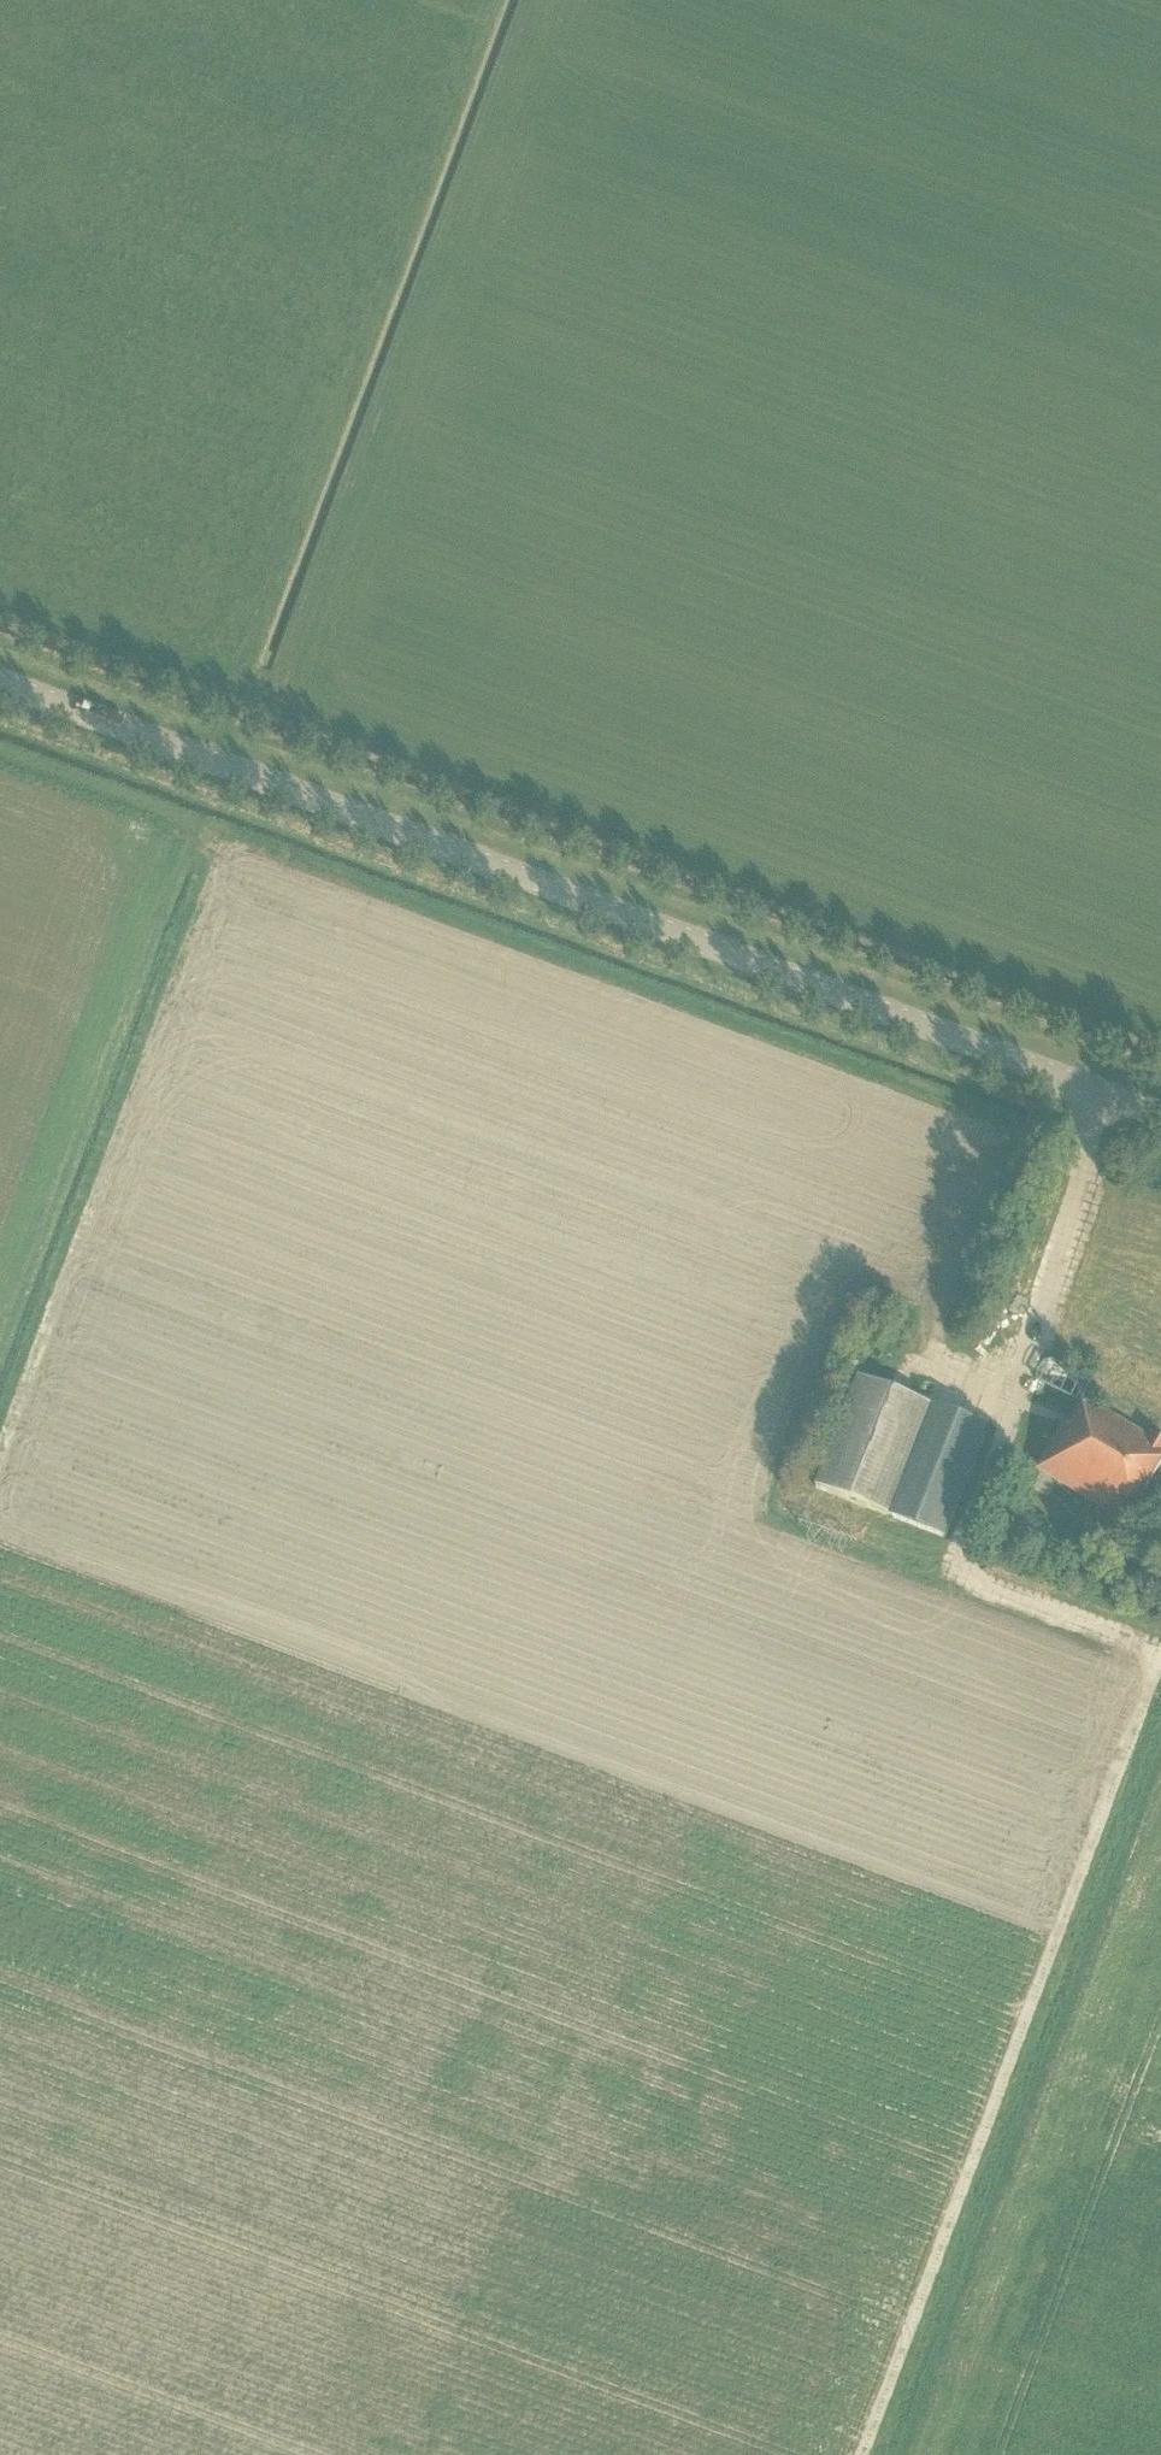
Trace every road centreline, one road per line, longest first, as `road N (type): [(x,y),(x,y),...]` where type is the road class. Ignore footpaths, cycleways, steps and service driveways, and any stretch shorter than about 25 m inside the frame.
road 1 (tertiary): [(1160,1112),(0,680)]

